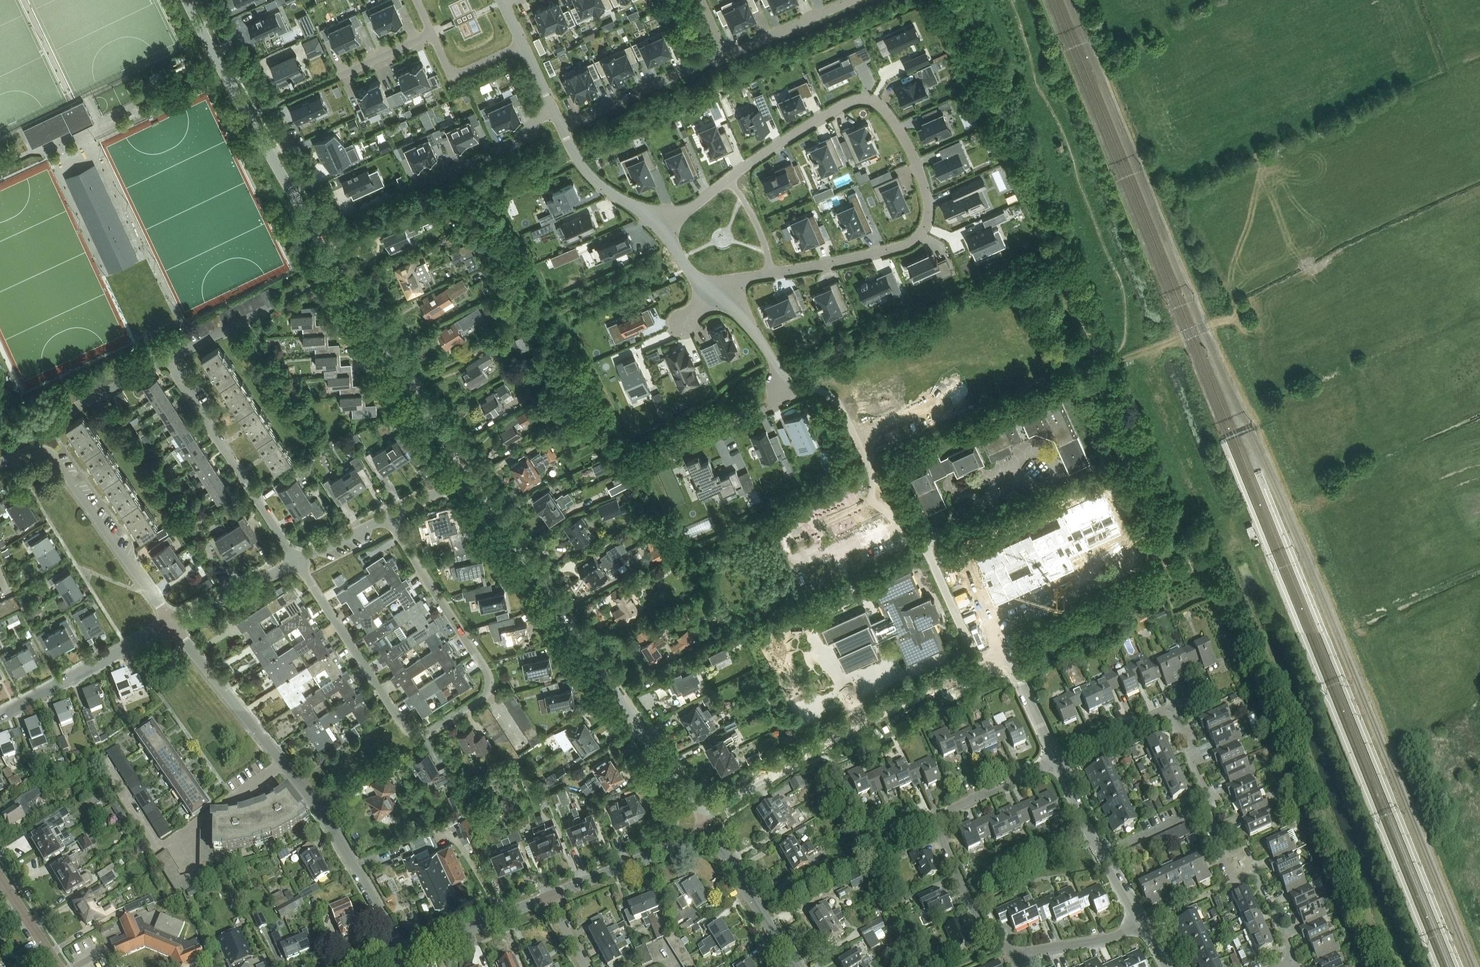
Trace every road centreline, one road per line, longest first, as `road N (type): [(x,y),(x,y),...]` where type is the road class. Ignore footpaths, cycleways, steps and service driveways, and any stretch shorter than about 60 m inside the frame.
road 1 (residential): [(666,230),(827,114),(860,99),(888,114),(929,195),(920,238),(711,291)]
road 2 (residential): [(705,811),(689,802),(469,475)]
road 3 (track): [(1154,586),(1164,562),(1099,357),(1053,244)]
road 4 (unclassified): [(340,273),(188,0)]
road 5 (residential): [(978,670),(705,811)]
road 6 (residential): [(412,730),(426,734),(485,696),(490,680),(388,520)]
road 7 (residential): [(172,626),(50,454),(36,450),(0,465)]
road 8 (residential): [(469,475),(340,273)]
road 9 (residential): [(296,563),(169,361)]
road 10 (residential): [(403,957),(327,823),(281,763)]
road 11 (residential): [(978,670),(925,548),(870,503)]
road 12 (residential): [(412,730),(296,563)]
road 13 (residential): [(0,717),(172,626)]
road 14 (residential): [(561,126),(725,55)]
road 15 (residential): [(281,763),(172,626)]
road 16 (residential): [(548,898),(701,838)]
road 17 (residential): [(789,379),(839,402),(873,478),(870,503)]
road 18 (residential): [(1016,955),(983,927),(933,818)]
road 19 (residential): [(793,966),(727,856),(701,838)]
road 20 (residential): [(403,957),(548,898)]
road 21 (residential): [(553,108),(514,139),(420,181)]
road 22 (residential): [(561,126),(592,177),(666,230)]
road 23 (residential): [(1058,761),(1015,667),(1004,660),(978,670)]
road 24 (track): [(1024,645),(1154,586)]
road 25 (track): [(1102,367),(1235,316)]
road 26 (residential): [(172,626),(296,563)]
road 27 (residential): [(933,818),(1058,761)]
road 28 (residential): [(725,55),(846,0)]
road 29 (residential): [(1016,955),(1106,939),(1142,921)]
road 30 (residential): [(1103,856),(1218,803)]
road 31 (residential): [(1058,761),(1170,710)]
road 32 (residential): [(431,35),(453,76),(523,47)]

